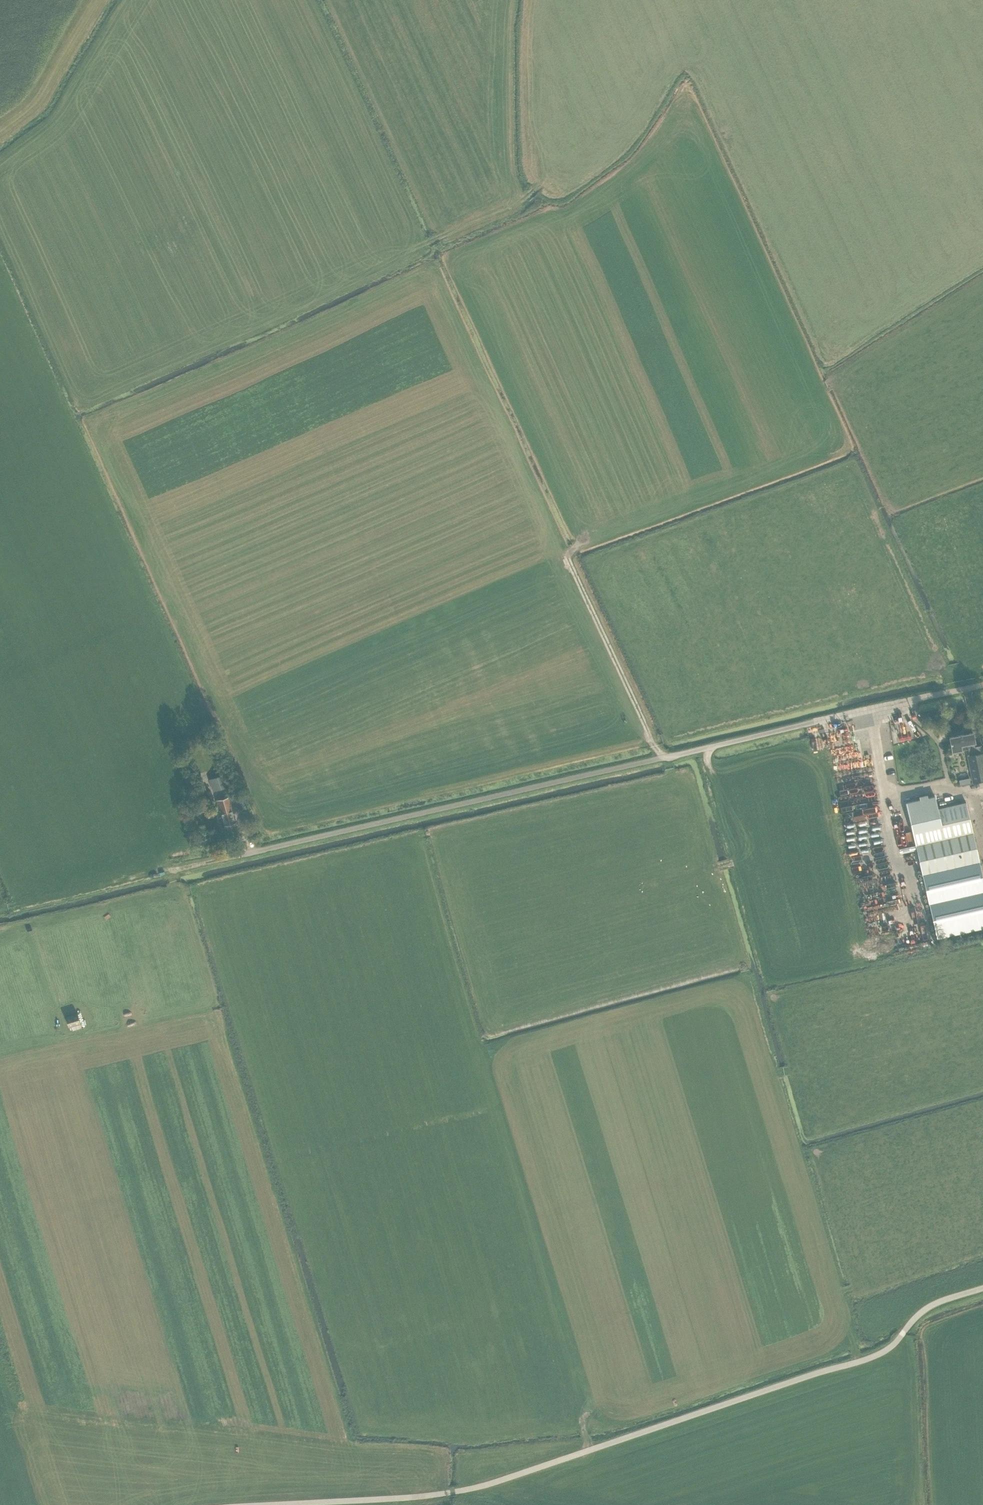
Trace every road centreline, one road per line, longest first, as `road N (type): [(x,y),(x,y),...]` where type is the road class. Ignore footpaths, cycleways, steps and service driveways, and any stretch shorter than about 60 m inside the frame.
road 1 (unclassified): [(260,1504),(421,1496),(491,1483),(864,1360),(895,1343),(925,1309),(982,1288)]
road 2 (unclassified): [(243,854),(982,684)]

